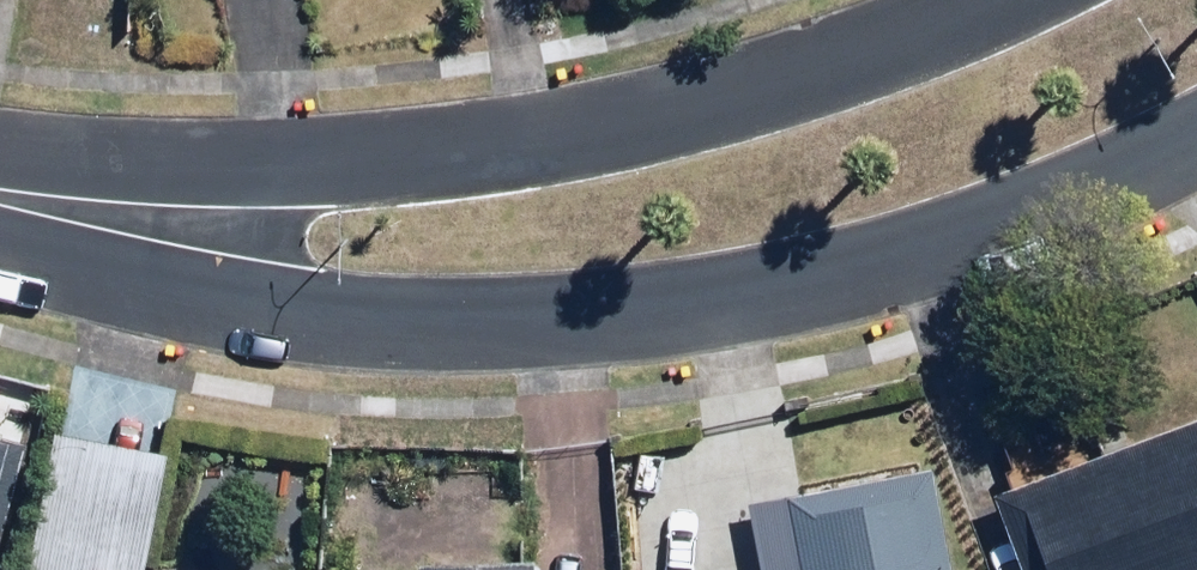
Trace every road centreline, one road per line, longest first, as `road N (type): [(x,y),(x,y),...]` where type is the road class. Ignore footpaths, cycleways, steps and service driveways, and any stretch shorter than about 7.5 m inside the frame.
road 1 (residential): [(1196,130),(849,276),(424,313),(3,195)]
road 2 (residential): [(3,195),(418,161),(893,56),(996,0)]

